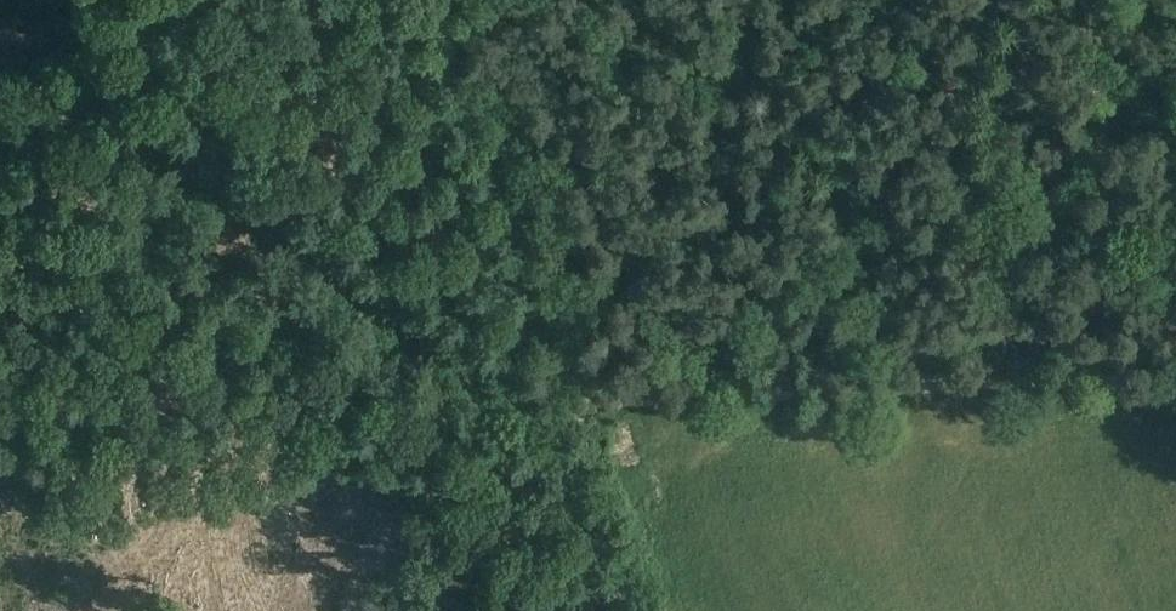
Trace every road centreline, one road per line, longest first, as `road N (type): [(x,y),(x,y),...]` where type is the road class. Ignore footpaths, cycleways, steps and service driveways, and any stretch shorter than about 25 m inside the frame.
road 1 (track): [(466,361),(206,168),(127,96),(112,63)]
road 2 (track): [(922,384),(595,401),(513,386),(466,361)]
road 3 (track): [(477,370),(565,610)]
road 4 (track): [(922,384),(1175,375)]
road 5 (track): [(112,63),(0,113)]

